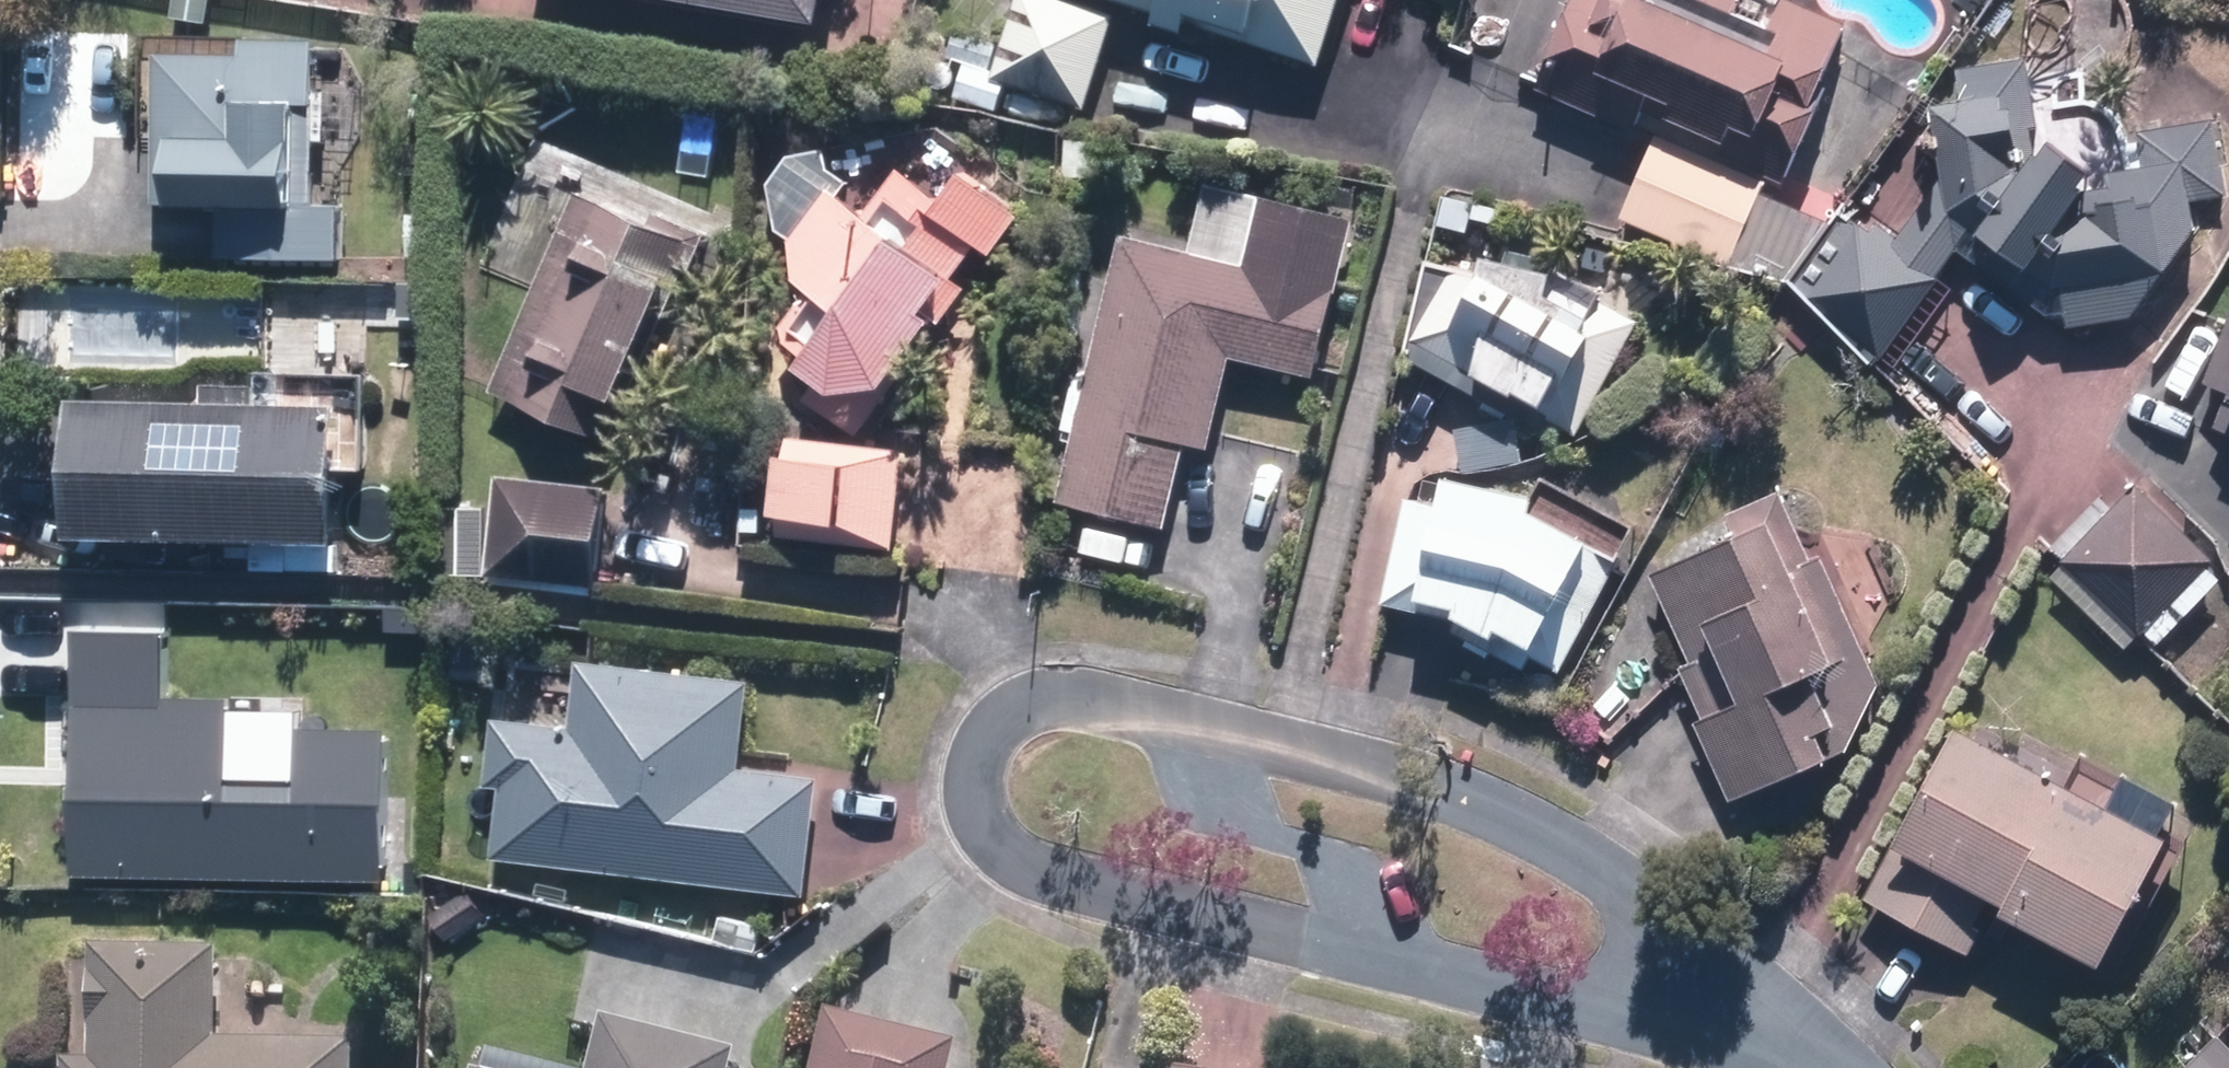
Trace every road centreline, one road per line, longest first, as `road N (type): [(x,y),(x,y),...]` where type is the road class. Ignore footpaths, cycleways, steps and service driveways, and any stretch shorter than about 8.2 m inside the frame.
road 1 (residential): [(1833,1066),(1034,867),(990,832),(977,789),(987,741),(1003,722),(1046,701)]
road 2 (residential): [(1046,701),(1127,708),(1435,791),(1515,827),(1608,878),(1833,1066)]

